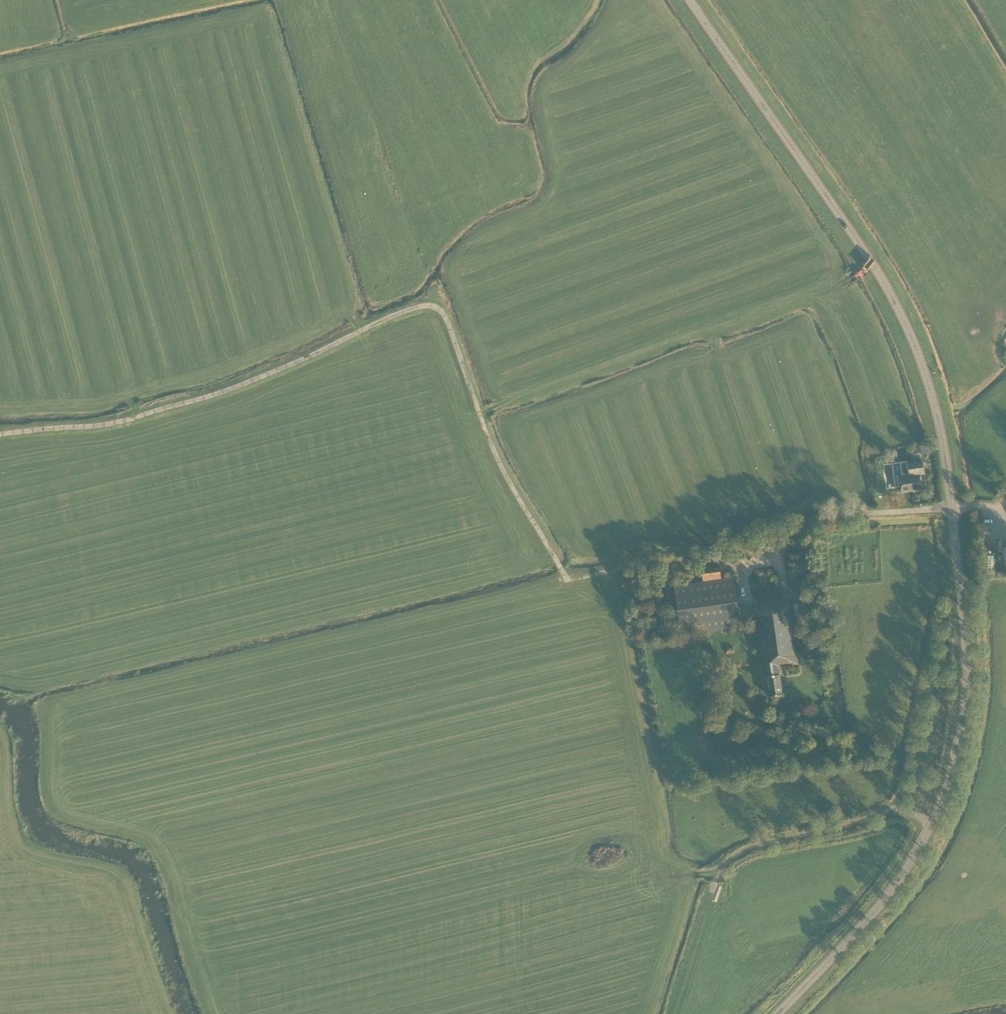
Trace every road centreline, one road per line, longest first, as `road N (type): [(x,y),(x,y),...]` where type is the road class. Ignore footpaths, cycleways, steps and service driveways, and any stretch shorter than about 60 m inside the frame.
road 1 (track): [(736,570),(701,559),(567,579),(496,456),(438,308),(421,307),(261,379),(117,423),(0,435)]
road 2 (tertiary): [(952,509),(936,414),(901,312),(689,0)]
road 3 (tertiary): [(778,1013),(887,899),(948,788),(968,660),(952,509)]
road 4 (unclassified): [(781,555),(798,529),(825,516),(952,509)]

